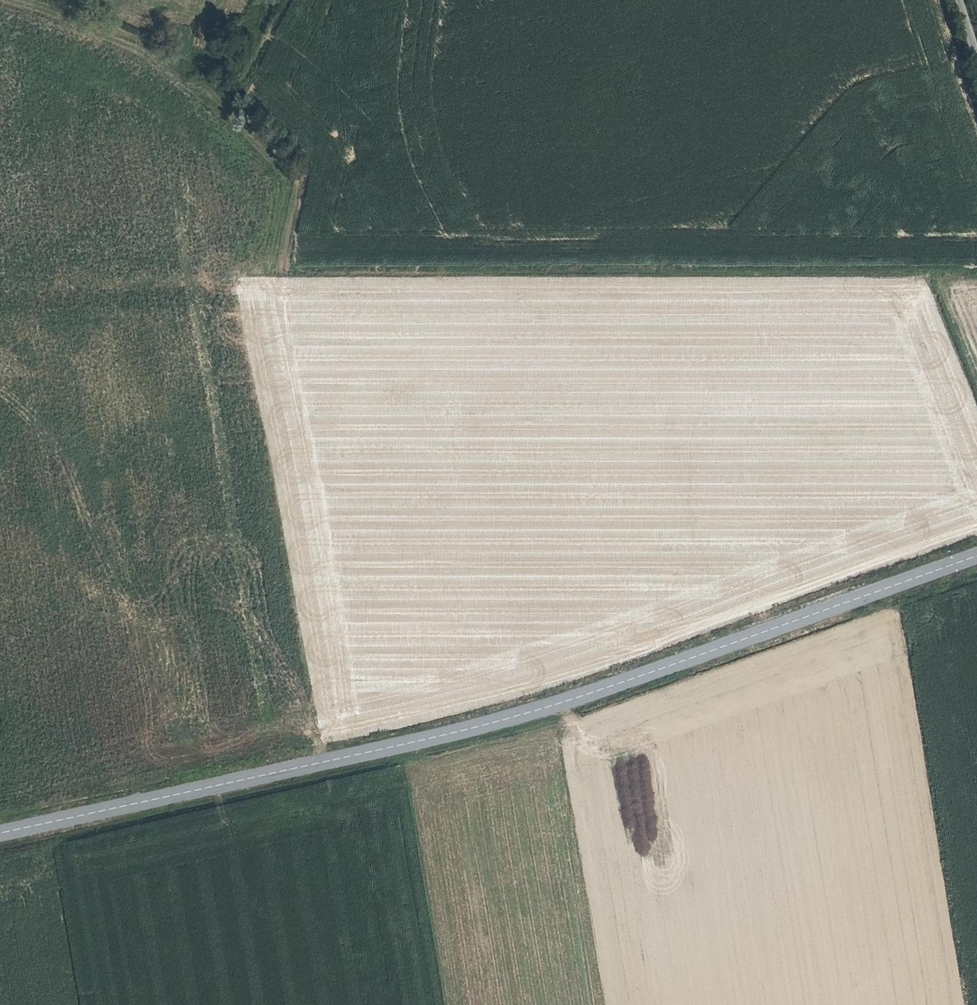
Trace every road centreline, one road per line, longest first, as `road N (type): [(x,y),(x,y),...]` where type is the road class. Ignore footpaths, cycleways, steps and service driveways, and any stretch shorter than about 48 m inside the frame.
road 1 (secondary): [(0,838),(522,716),(976,555)]

